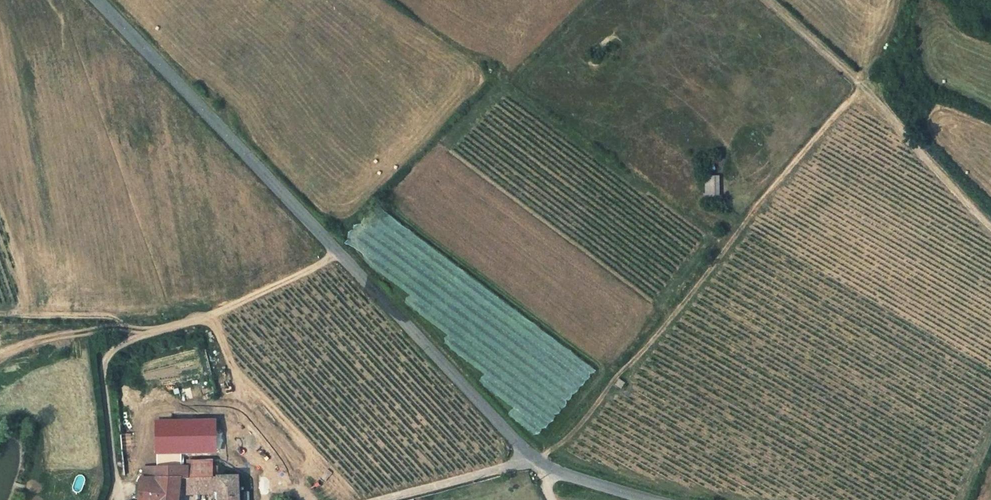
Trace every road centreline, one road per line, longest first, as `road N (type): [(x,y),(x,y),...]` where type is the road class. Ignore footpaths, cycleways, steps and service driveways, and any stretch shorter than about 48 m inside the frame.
road 1 (tertiary): [(100,0),(540,464),(661,499)]

